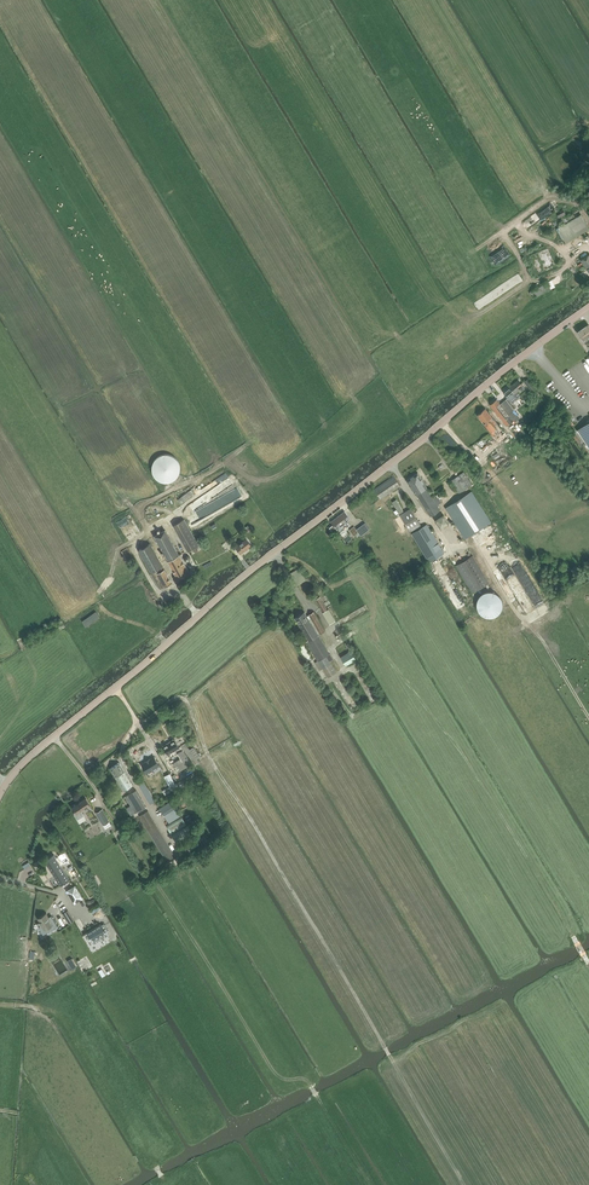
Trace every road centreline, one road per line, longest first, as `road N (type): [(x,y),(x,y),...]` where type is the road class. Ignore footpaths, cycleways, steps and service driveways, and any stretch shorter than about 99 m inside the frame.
road 1 (tertiary): [(0,793),(54,736),(251,570),(588,307)]
road 2 (track): [(141,725),(175,697),(189,702),(216,770),(465,1184)]
road 3 (track): [(588,963),(465,757),(378,646),(356,633),(332,646)]
road 4 (track): [(111,573),(120,549),(148,531),(141,516),(147,504),(224,463),(255,481),(272,479),(358,416),(352,390)]
road 5 (track): [(588,717),(475,546),(451,549)]
road 6 (track): [(469,321),(528,281),(506,231),(553,196),(581,208)]
road 7 (track): [(378,646),(363,579),(328,585),(274,552)]

